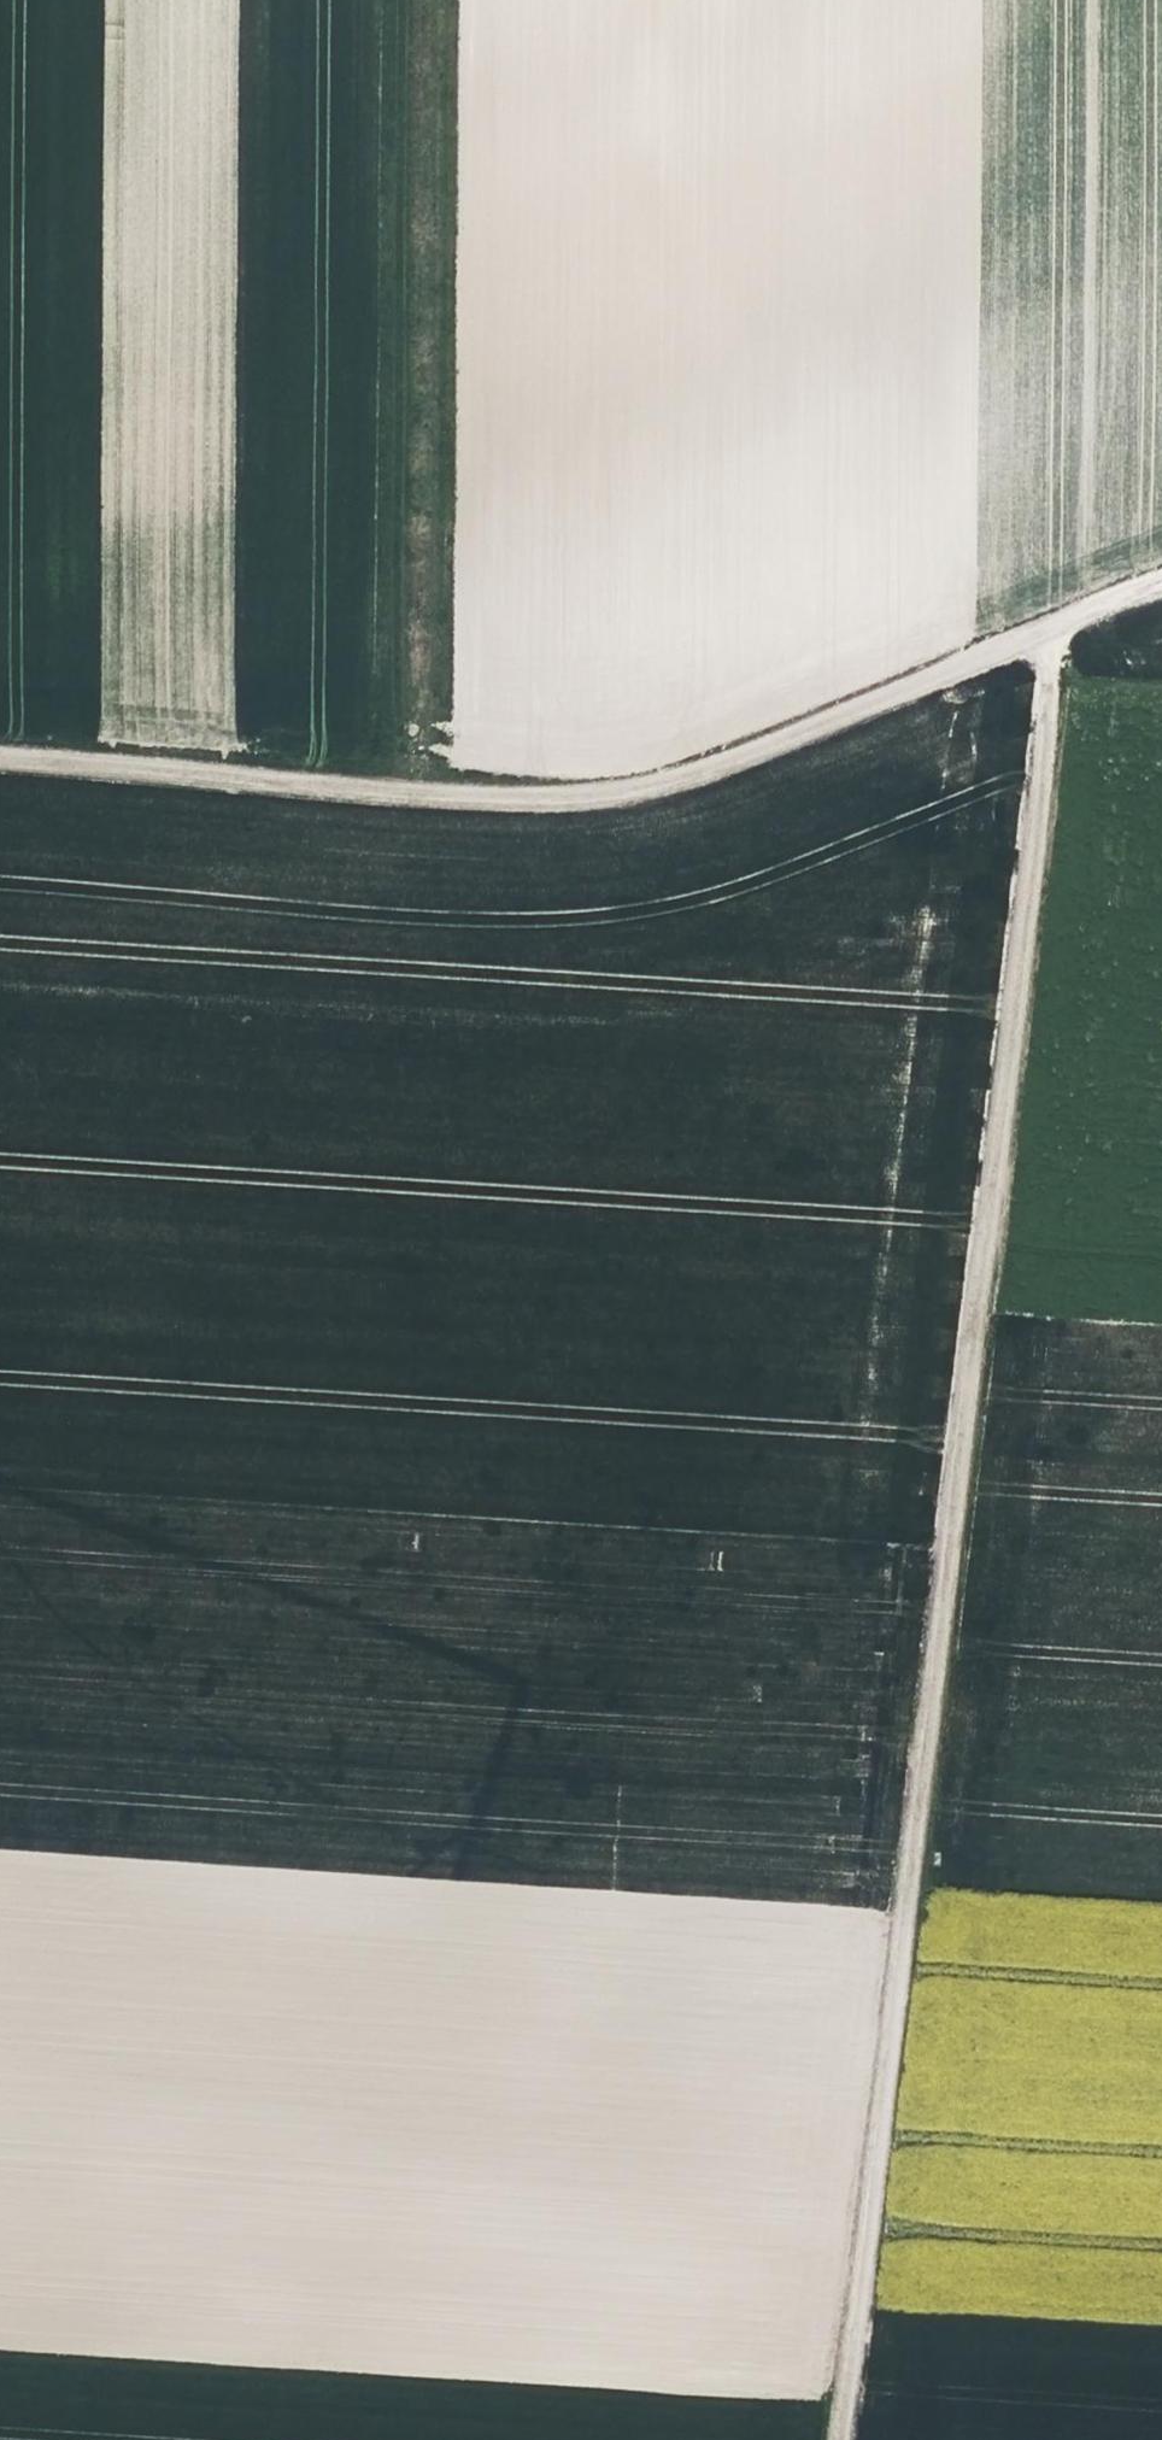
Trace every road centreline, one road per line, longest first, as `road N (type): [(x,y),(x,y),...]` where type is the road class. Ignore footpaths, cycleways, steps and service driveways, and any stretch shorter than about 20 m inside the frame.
road 1 (track): [(1050,624),(831,2439)]
road 2 (track): [(1161,579),(759,741),(621,788),(520,794),(0,760)]

